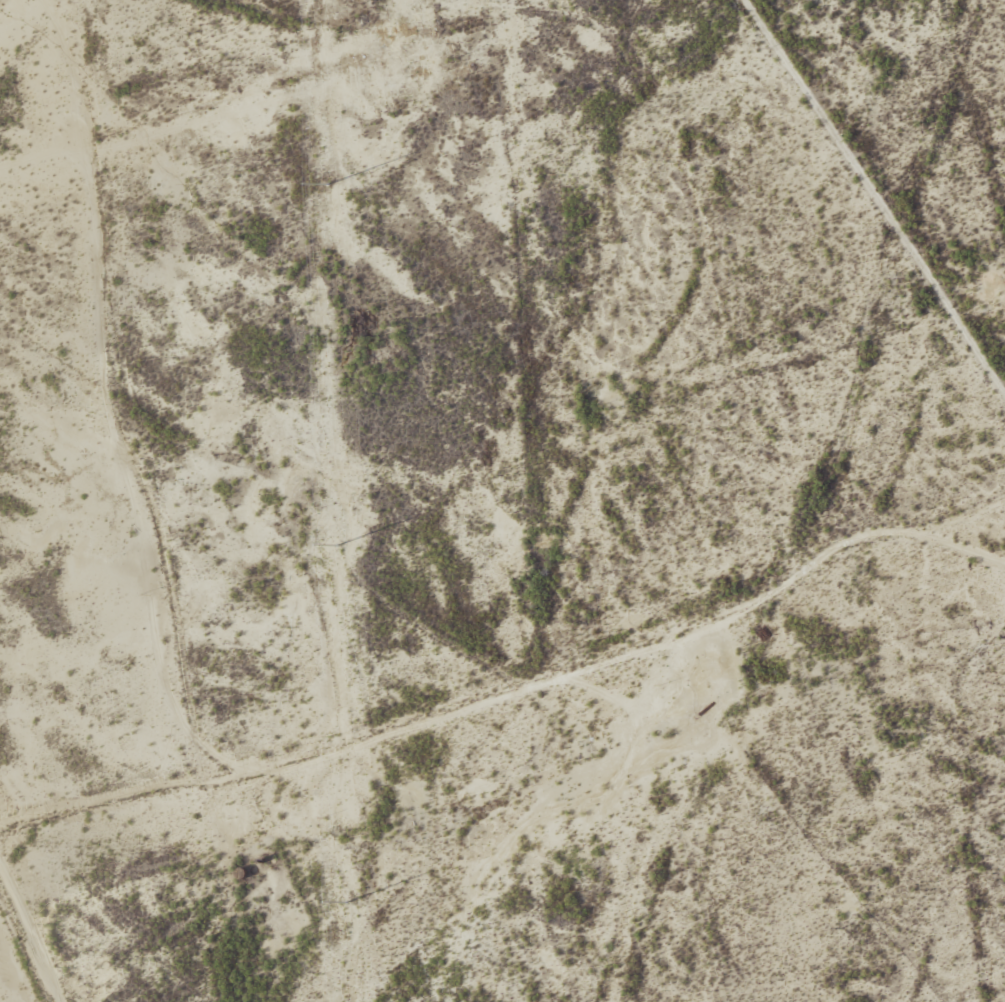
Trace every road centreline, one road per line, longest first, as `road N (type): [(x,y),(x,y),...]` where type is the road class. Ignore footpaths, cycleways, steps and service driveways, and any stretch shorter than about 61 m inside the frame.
road 1 (track): [(0,827),(24,811),(378,732),(708,628),(869,529),(945,537),(1004,557)]
road 2 (track): [(0,161),(345,60),(365,35),(366,0)]
road 3 (track): [(64,1001),(0,866)]

